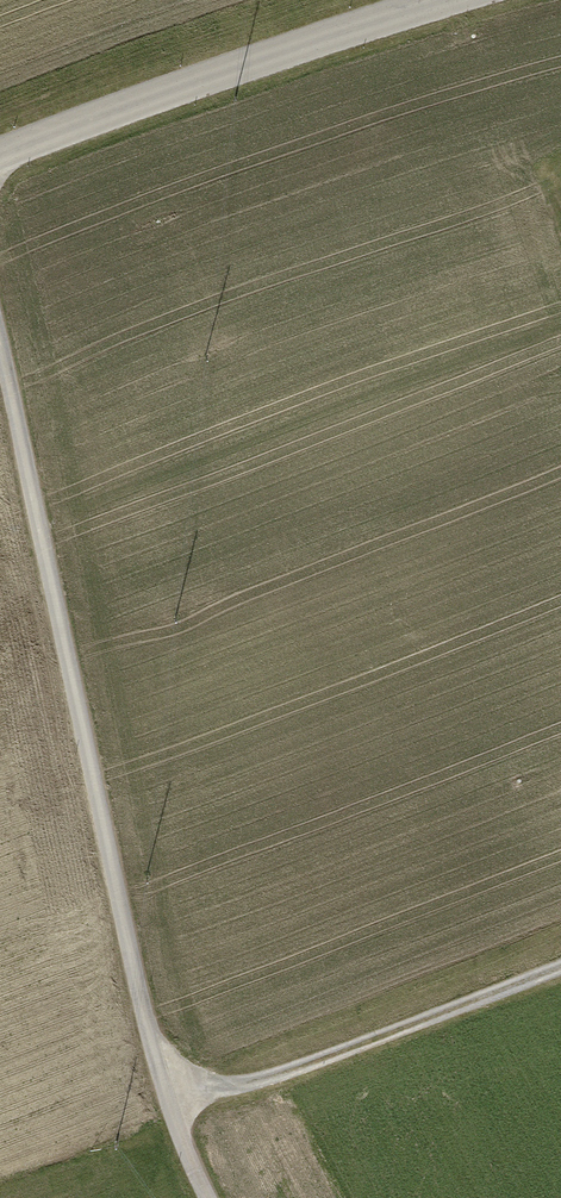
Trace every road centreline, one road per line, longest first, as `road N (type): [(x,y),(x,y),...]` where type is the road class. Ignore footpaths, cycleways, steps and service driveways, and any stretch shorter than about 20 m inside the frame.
road 1 (track): [(0,342),(145,1022),(206,1197)]
road 2 (tertiary): [(0,157),(274,54),(459,0)]
road 3 (track): [(170,1106),(262,1084),(560,968)]

